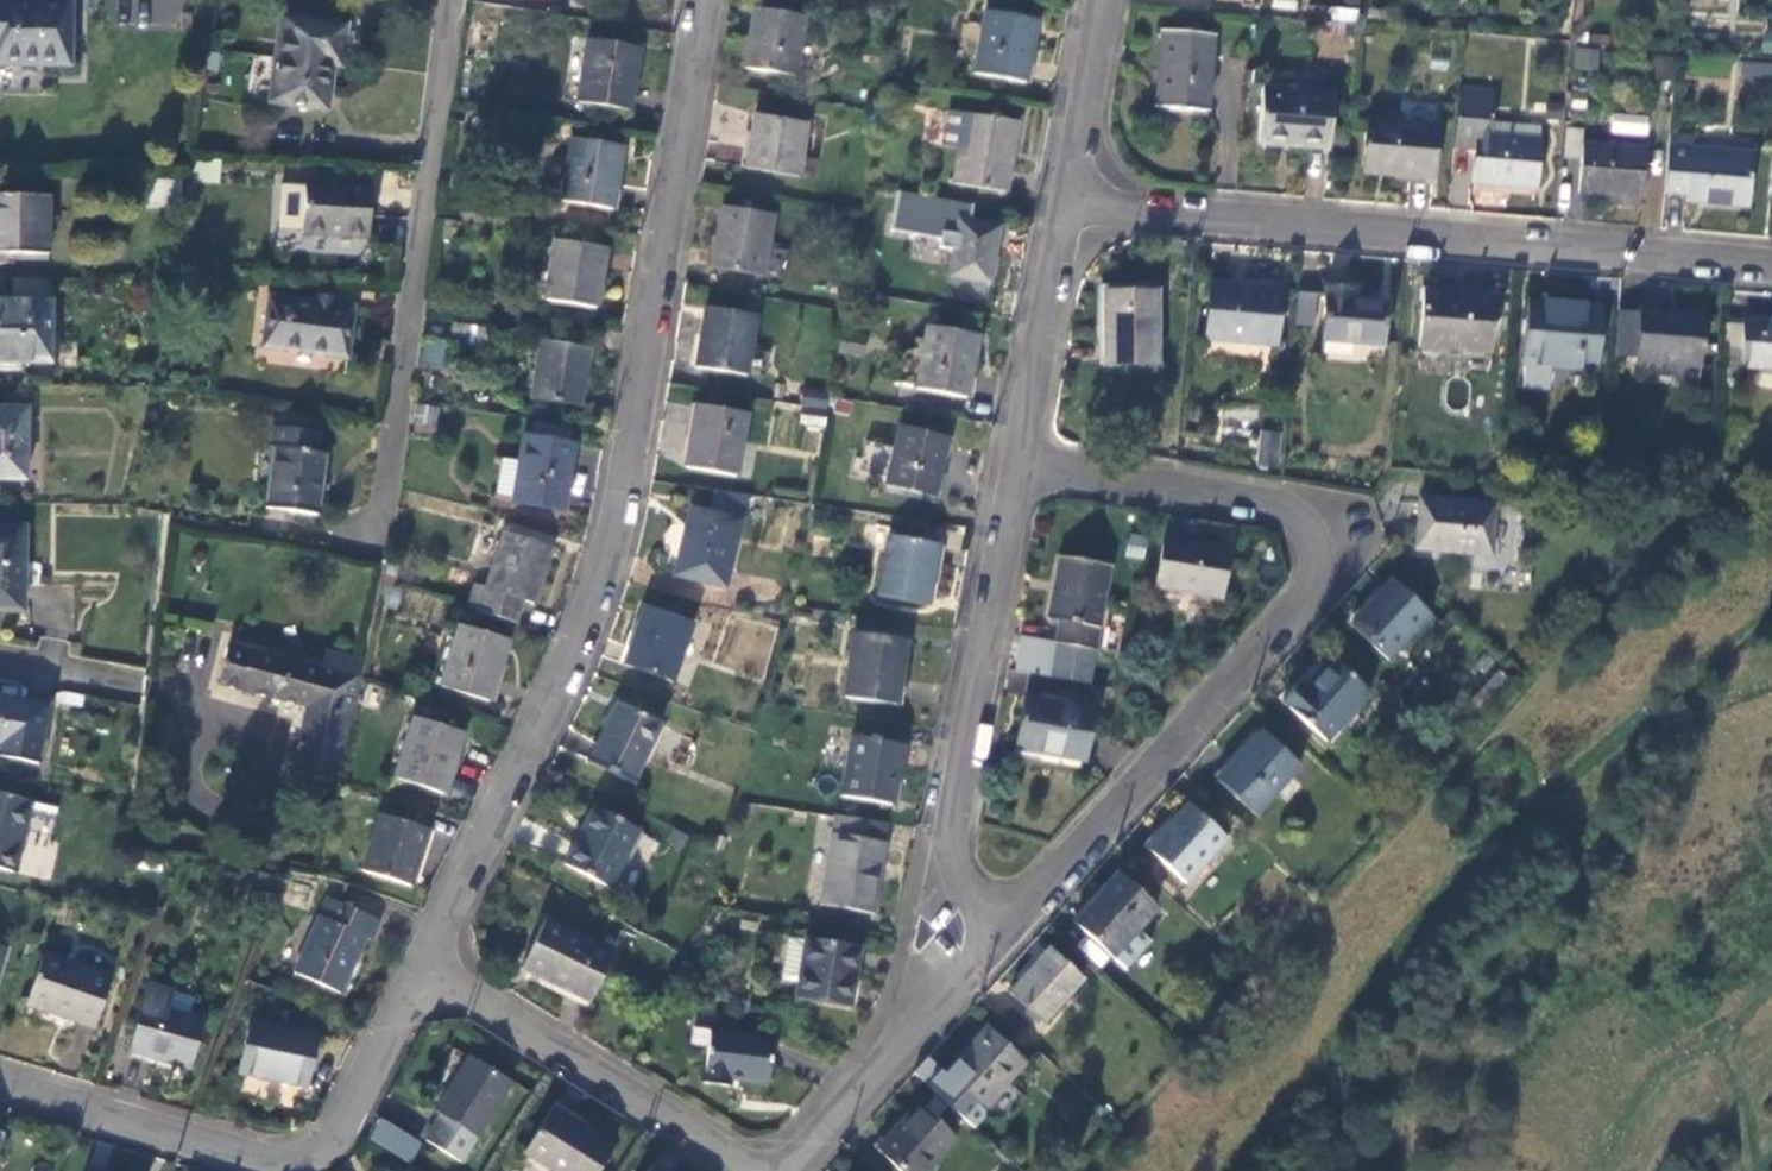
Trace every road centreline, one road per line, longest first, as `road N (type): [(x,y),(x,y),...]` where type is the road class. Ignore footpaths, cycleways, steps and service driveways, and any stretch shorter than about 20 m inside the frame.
road 1 (residential): [(422,970),(587,615),(626,494),(707,0)]
road 2 (residential): [(921,1023),(1309,595),(1318,552),(1298,518),(1256,503),(1019,463)]
road 3 (residential): [(1069,206),(1771,263)]
road 4 (residential): [(921,1023),(1019,463)]
road 5 (residential): [(377,548),(453,0)]
road 6 (residential): [(0,1085),(251,1160),(291,1165),(325,1149),(422,970)]
road 7 (residential): [(422,970),(752,1170)]
road 8 (residential): [(1019,463),(1069,206)]
road 9 (residential): [(1069,206),(1105,0)]
road 10 (residential): [(782,1170),(921,1023)]
road 11 (unclassified): [(0,665),(128,689)]

